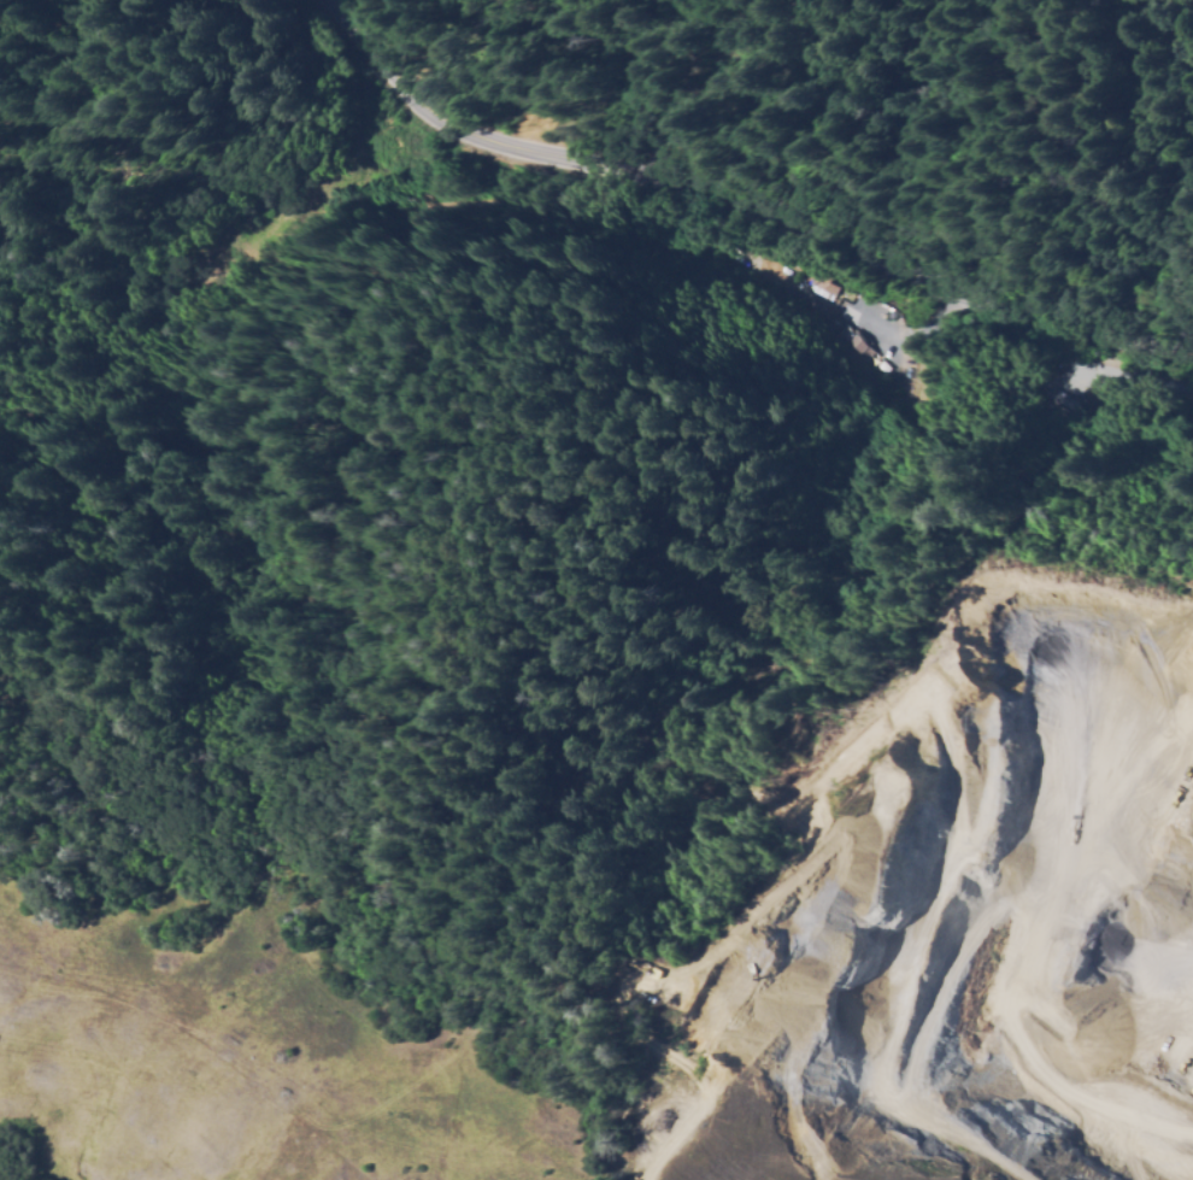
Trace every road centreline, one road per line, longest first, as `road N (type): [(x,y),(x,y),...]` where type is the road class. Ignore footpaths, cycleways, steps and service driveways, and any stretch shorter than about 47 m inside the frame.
road 1 (primary): [(309,0),(387,89),(475,143),(516,147),(693,198),(1066,342),(1192,358)]

